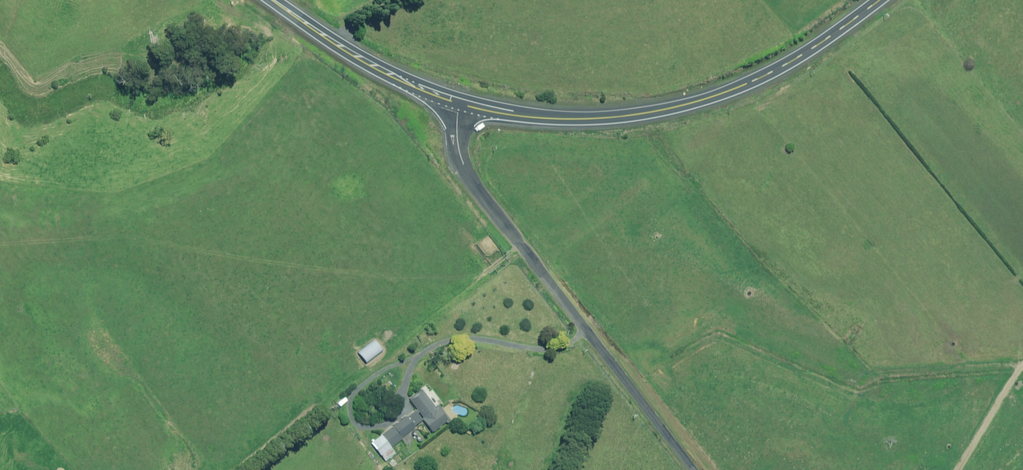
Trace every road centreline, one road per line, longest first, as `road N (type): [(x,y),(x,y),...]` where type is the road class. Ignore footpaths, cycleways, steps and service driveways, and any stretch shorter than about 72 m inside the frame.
road 1 (primary): [(879,0),(784,65),(673,107),(566,119),(460,105)]
road 2 (unclassified): [(460,105),(458,149),(476,189),(696,469)]
road 3 (primary): [(460,105),(353,57),(272,0)]

